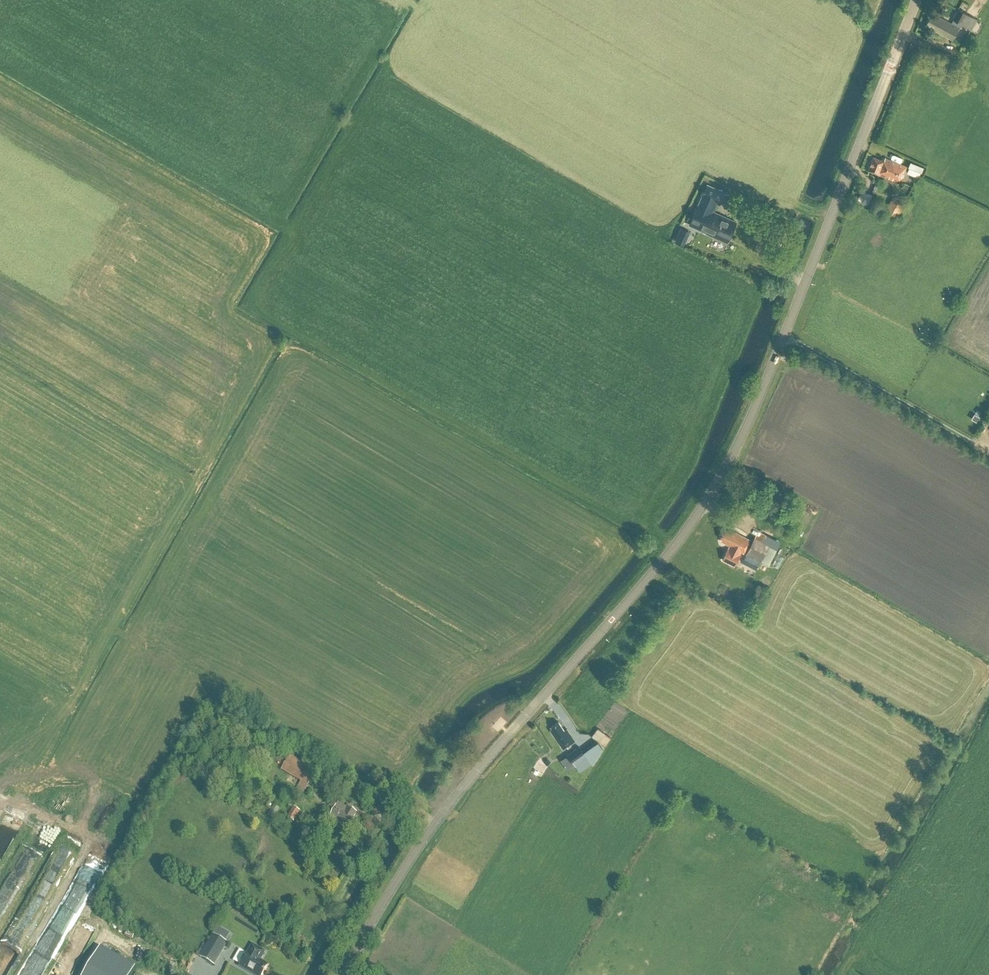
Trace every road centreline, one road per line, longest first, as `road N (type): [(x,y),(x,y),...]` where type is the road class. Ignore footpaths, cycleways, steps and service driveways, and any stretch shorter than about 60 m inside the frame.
road 1 (tertiary): [(341,974),(484,762),(683,541),(717,492),(915,0)]
road 2 (track): [(782,333),(988,451)]

